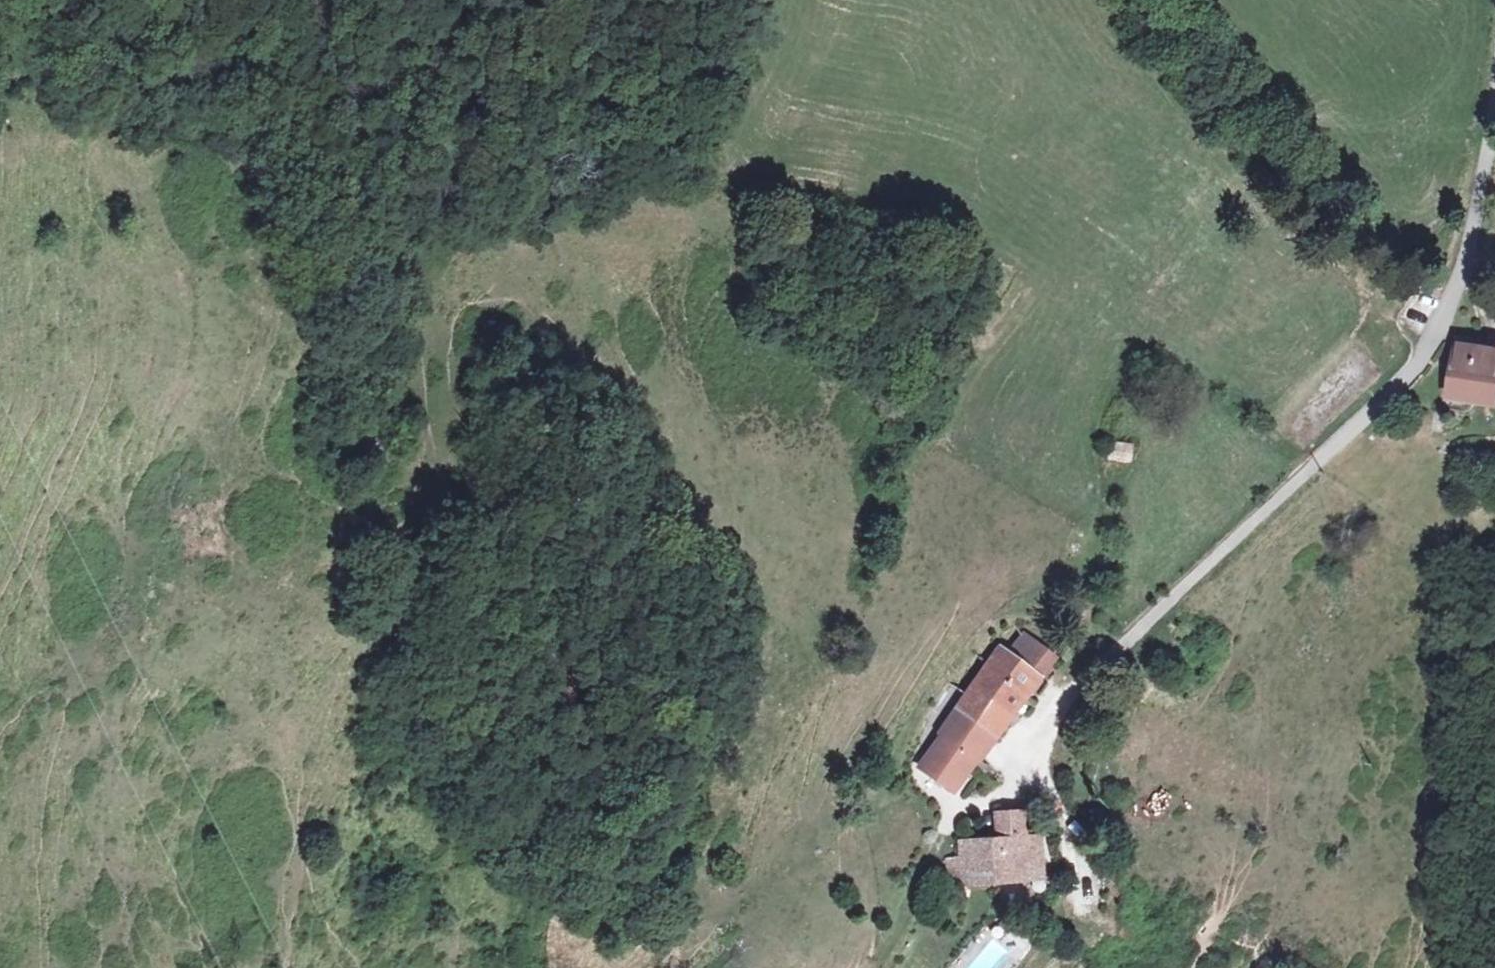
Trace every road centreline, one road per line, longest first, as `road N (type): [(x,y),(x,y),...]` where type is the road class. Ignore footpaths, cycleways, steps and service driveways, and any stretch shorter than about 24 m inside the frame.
road 1 (unclassified): [(1076,688),(1411,371),(1450,297),(1494,98)]

